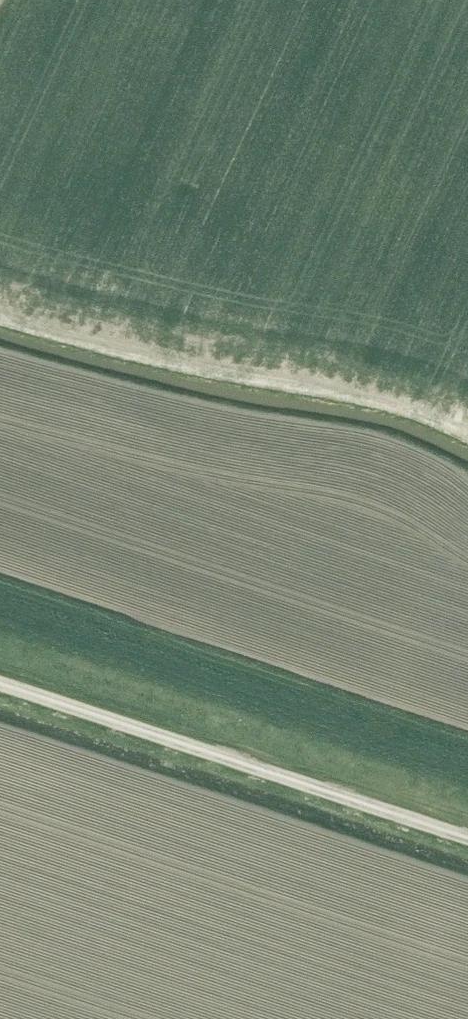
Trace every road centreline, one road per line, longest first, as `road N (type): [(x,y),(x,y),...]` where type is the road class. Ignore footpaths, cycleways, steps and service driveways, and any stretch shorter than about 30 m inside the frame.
road 1 (unclassified): [(467,837),(0,683)]

